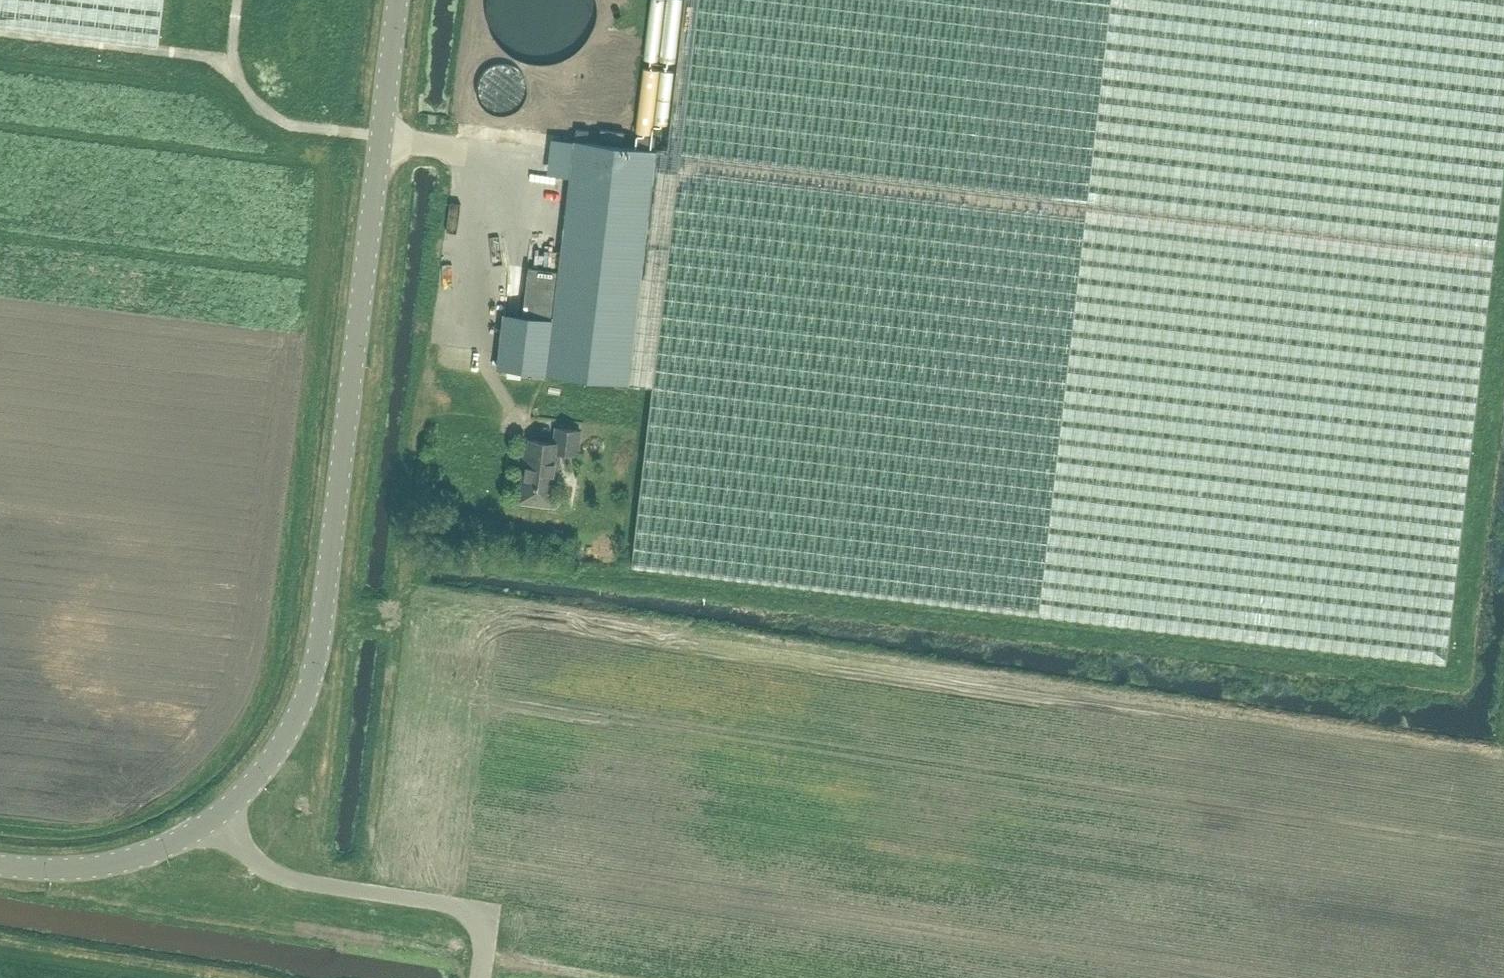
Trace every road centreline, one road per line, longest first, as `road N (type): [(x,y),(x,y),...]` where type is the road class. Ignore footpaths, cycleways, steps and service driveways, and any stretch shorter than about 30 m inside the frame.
road 1 (unclassified): [(221,812),(272,751),(309,676),(333,579),(398,0)]
road 2 (residential): [(484,977),(489,930),(481,912),(271,871),(253,860),(221,812)]
road 3 (unclassified): [(0,863),(124,859),(221,812)]

